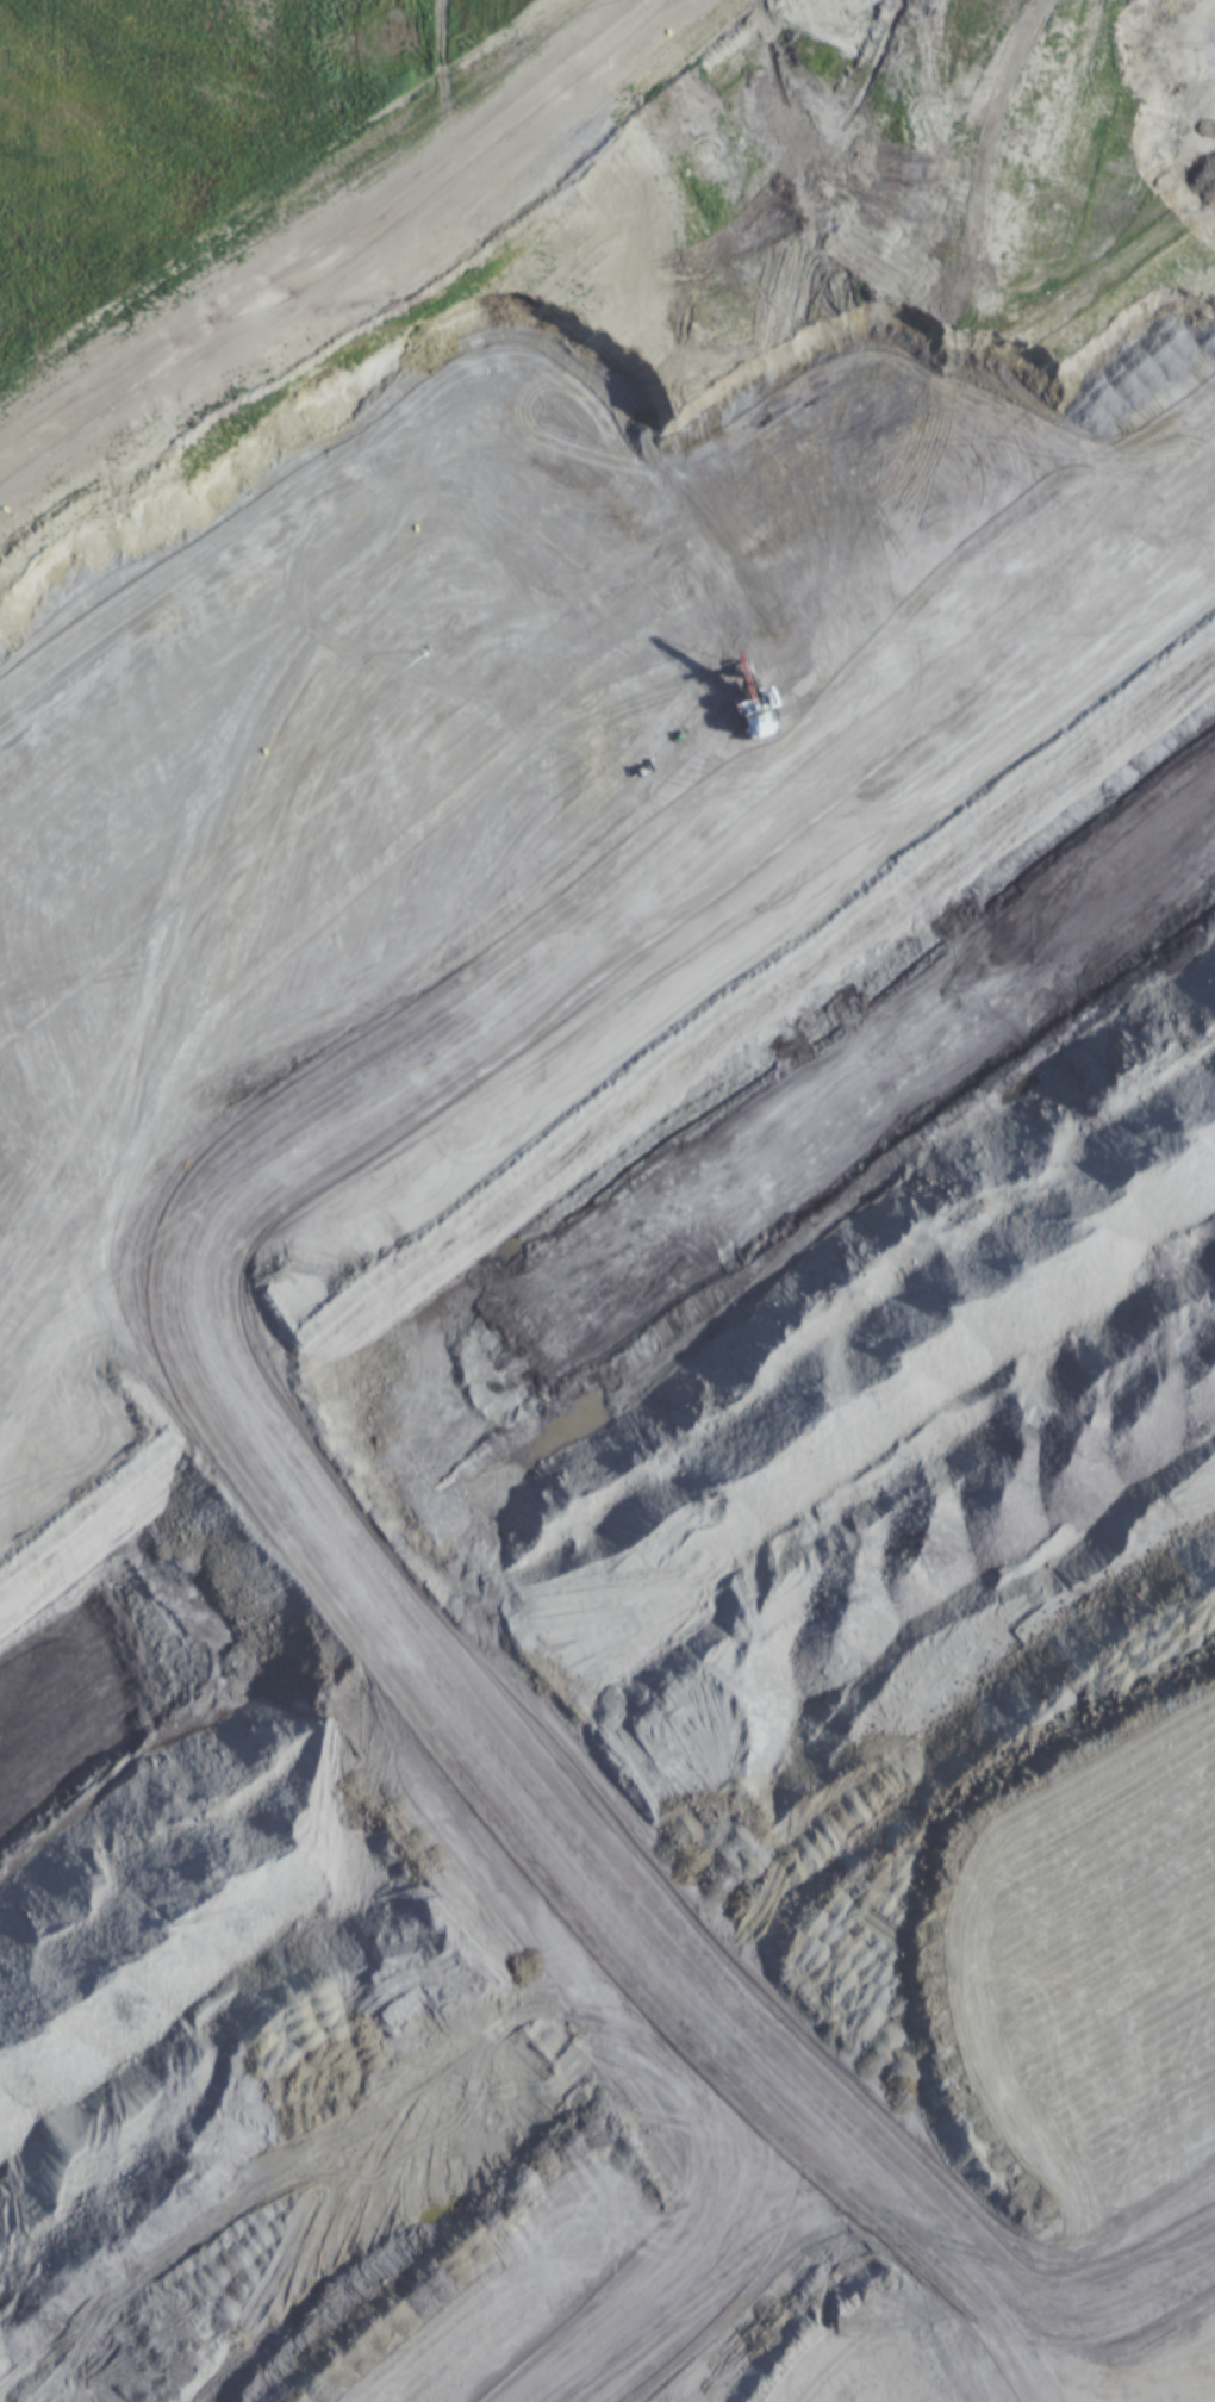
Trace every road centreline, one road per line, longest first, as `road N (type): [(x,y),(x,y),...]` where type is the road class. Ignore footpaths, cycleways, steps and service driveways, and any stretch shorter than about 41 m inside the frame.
road 1 (track): [(442,2315),(442,630),(434,422),(441,0)]

